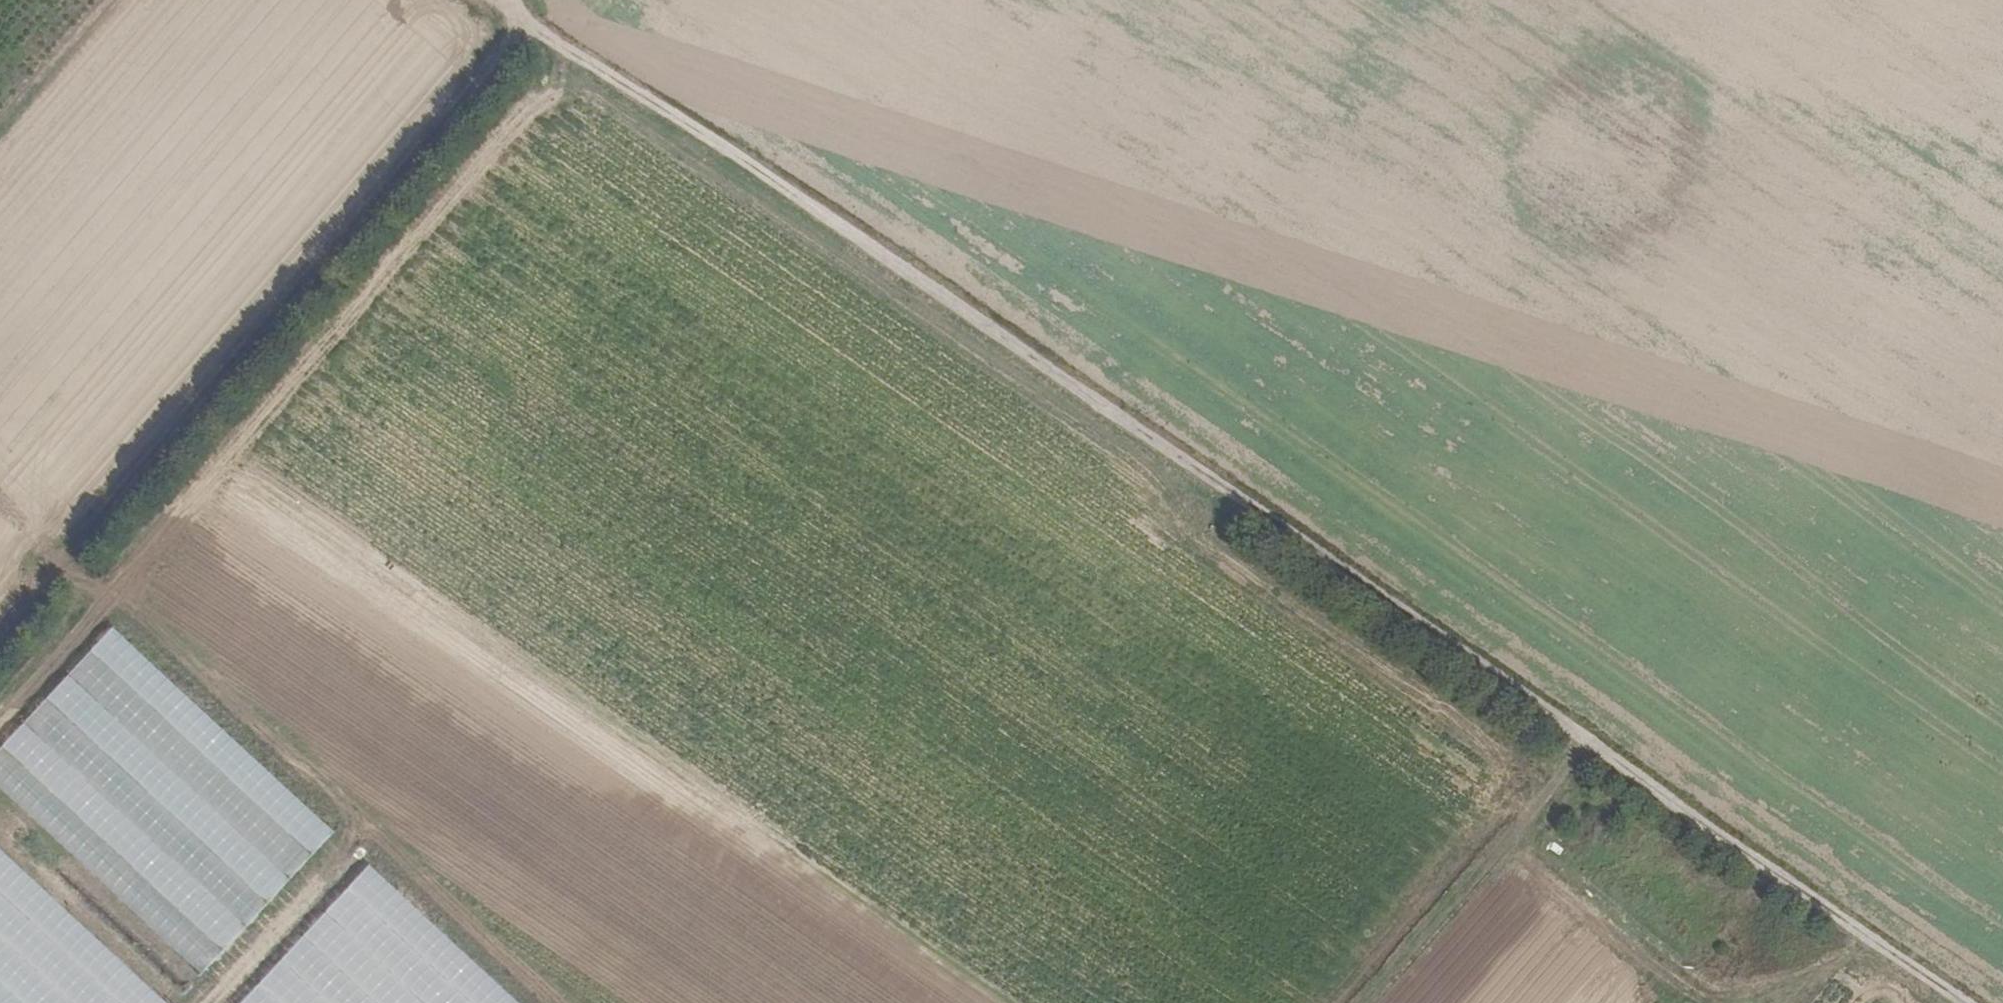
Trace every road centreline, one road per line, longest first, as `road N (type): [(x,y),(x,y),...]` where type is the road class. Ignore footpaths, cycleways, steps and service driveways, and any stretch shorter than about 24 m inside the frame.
road 1 (track): [(484,0),(819,211),(1960,1002)]
road 2 (track): [(0,642),(525,32)]

